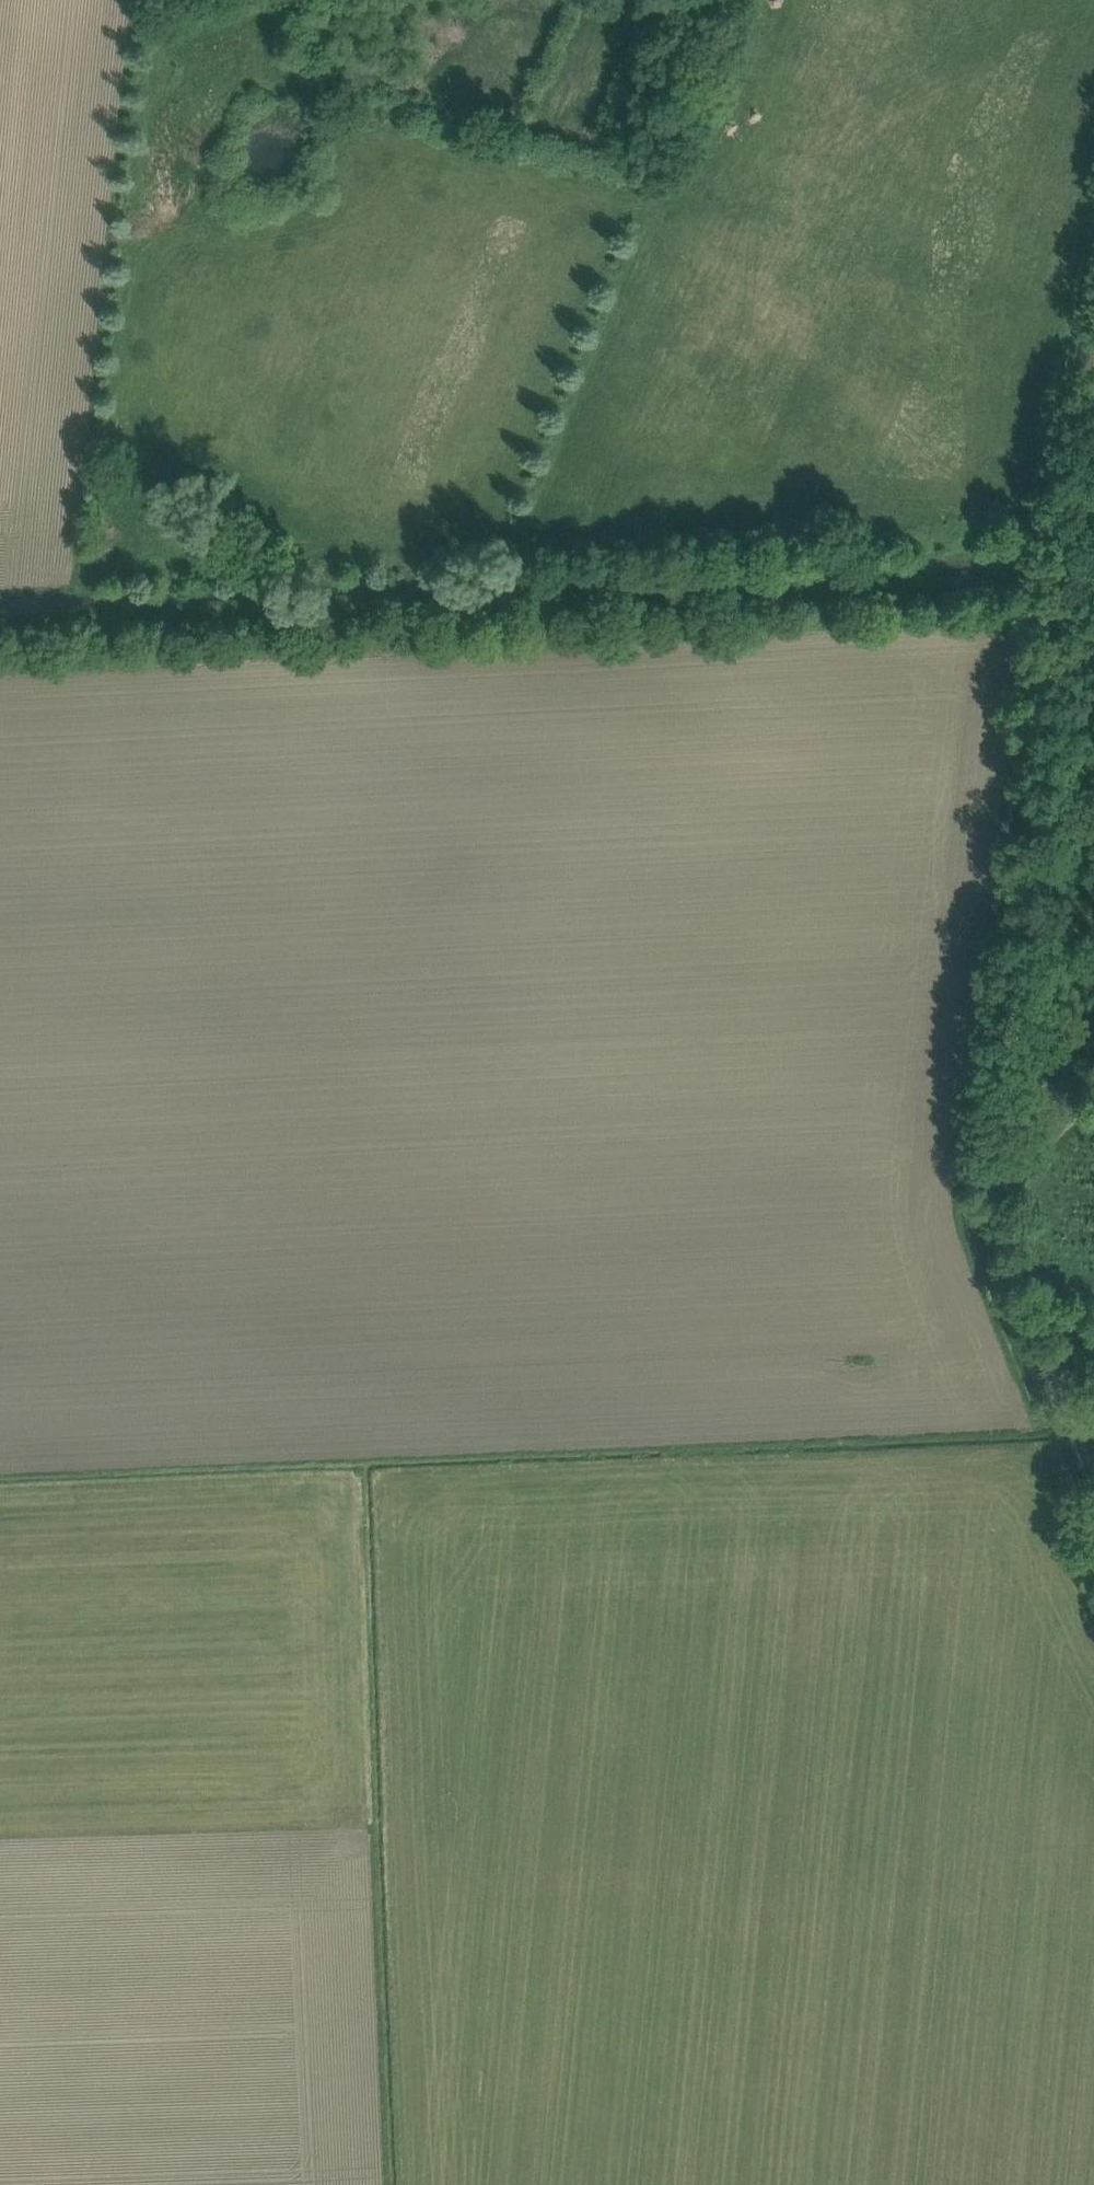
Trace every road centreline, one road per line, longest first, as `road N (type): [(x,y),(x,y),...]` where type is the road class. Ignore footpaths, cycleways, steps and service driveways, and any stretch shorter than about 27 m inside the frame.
road 1 (track): [(1093,1455),(1031,1303),(1003,1208),(1014,1057),(1093,442)]

